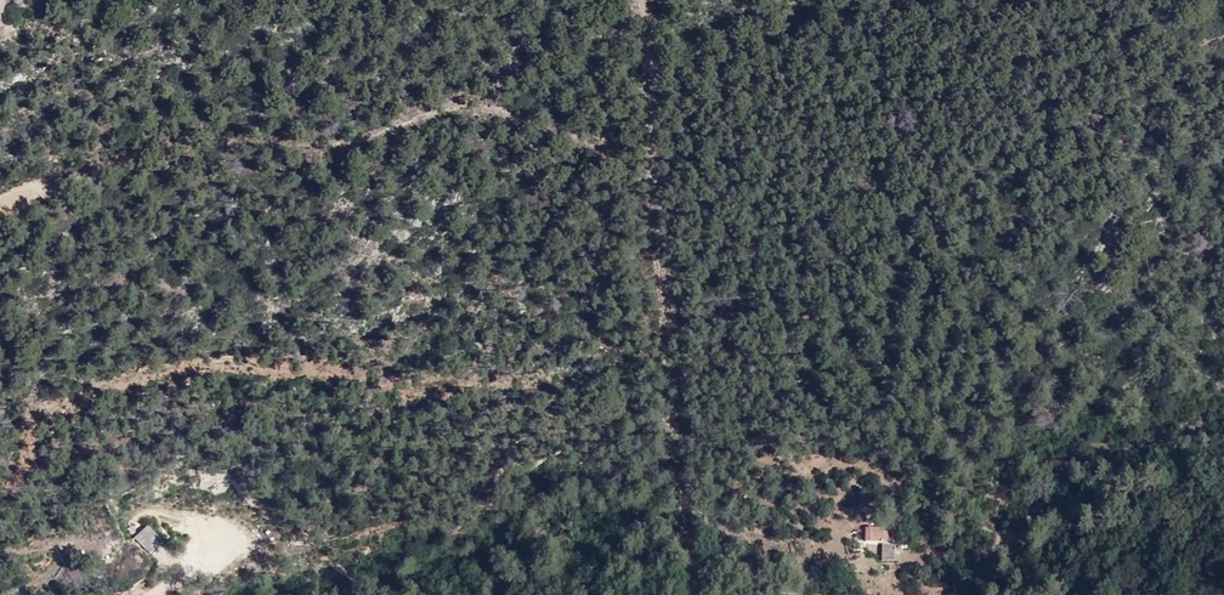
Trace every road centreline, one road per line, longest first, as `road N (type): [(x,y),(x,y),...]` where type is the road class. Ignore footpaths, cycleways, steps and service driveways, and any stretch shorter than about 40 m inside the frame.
road 1 (track): [(641,0),(697,594)]
road 2 (track): [(137,594),(202,562),(209,540),(159,508)]

